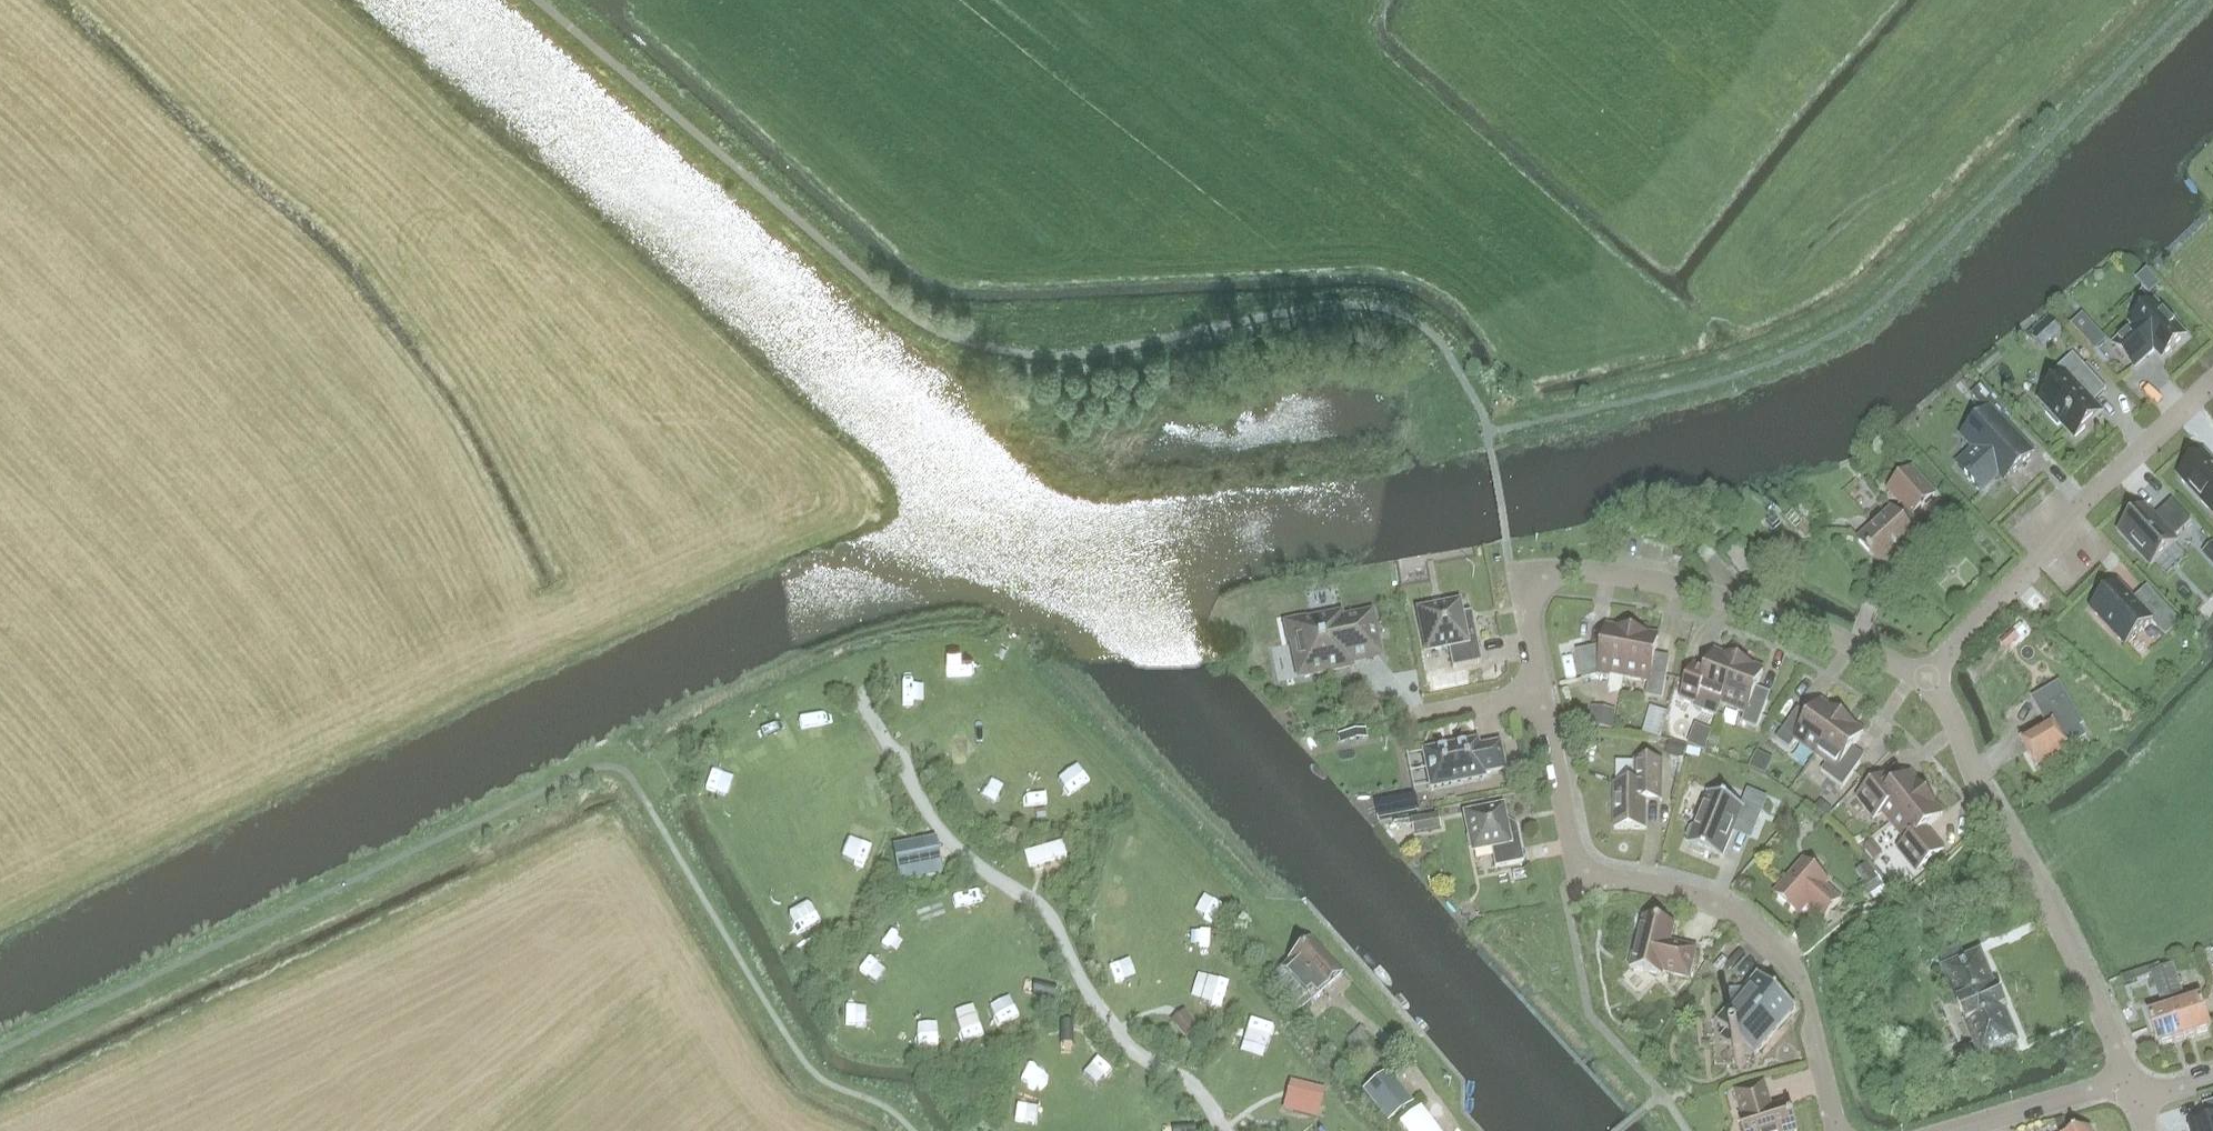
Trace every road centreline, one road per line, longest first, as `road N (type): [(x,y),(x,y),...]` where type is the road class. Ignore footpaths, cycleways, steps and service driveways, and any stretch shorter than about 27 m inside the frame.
road 1 (residential): [(1840,1130),(1805,989),(1791,966),(1733,913),(1703,898),(1580,865),(1541,693)]
road 2 (track): [(1225,1130),(1205,1095),(1180,1074),(1133,1053),(1101,1017),(1041,907),(939,831),(877,717)]
road 3 (residential): [(2130,1080),(2080,956),(1984,794),(1930,673)]
road 4 (residential): [(1930,673),(1652,582),(1573,569),(1534,588)]
road 5 (residential): [(1930,673),(2051,552),(2073,508),(2212,382)]
road 6 (residential): [(1950,1130),(2130,1080)]
road 7 (track): [(1457,1130),(1350,993)]
road 8 (residential): [(1399,722),(1541,693)]

